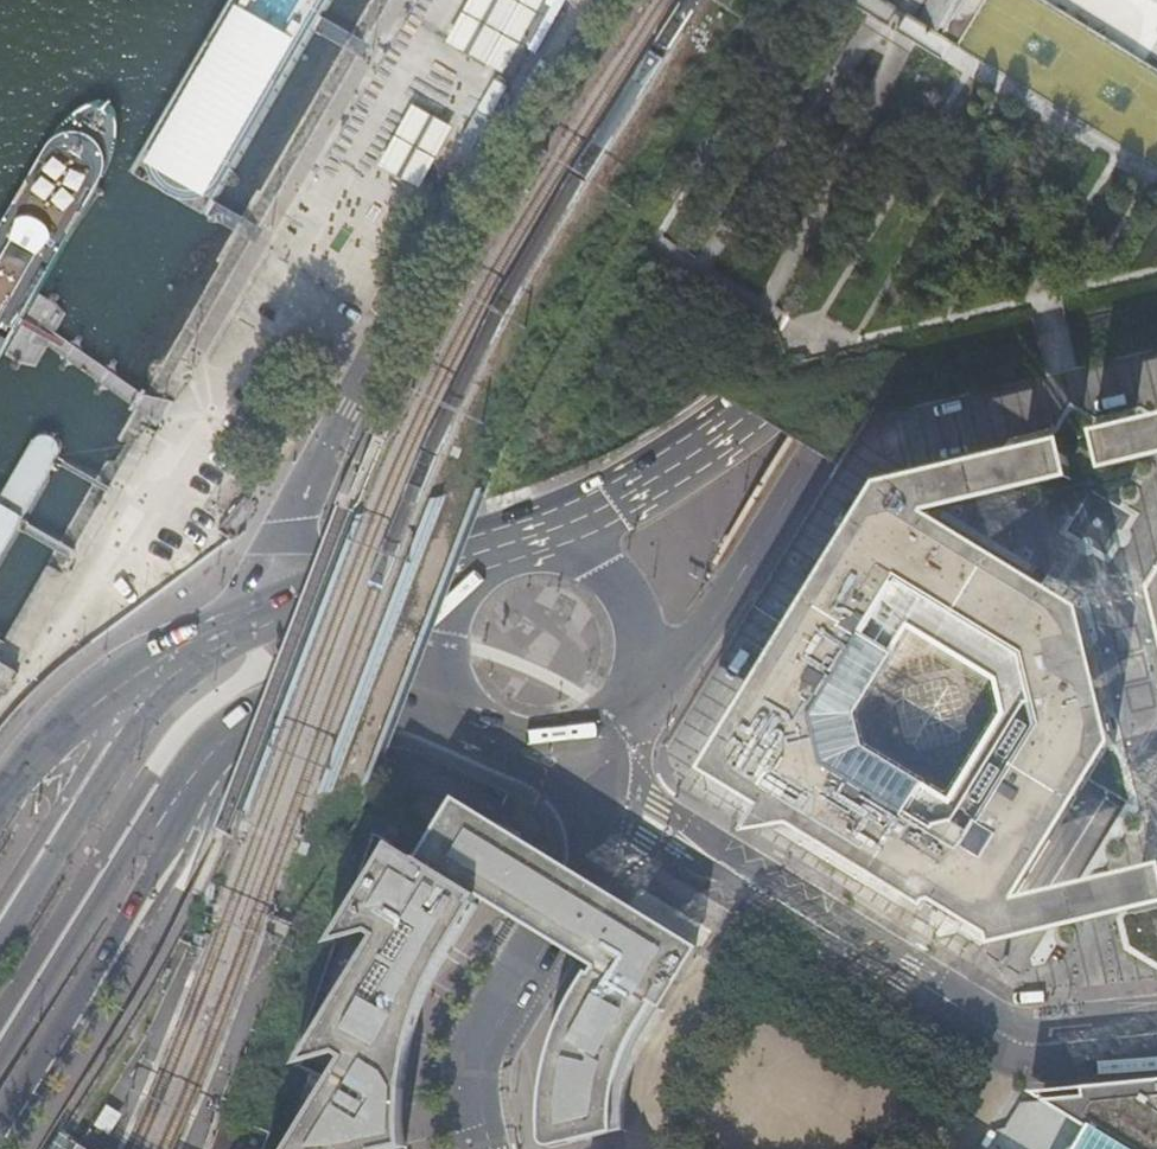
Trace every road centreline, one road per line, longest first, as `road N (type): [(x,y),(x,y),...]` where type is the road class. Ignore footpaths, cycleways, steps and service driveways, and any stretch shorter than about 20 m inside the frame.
road 1 (primary): [(646,707),(811,454),(1073,0)]
road 2 (primary): [(1021,0),(825,343),(752,419),(569,542)]
road 3 (residential): [(1156,1033),(1023,1047),(709,860),(675,817),(617,778)]
road 4 (primary): [(0,1125),(147,882),(201,756)]
road 5 (primary): [(0,1058),(201,756)]
road 6 (primary): [(190,645),(0,943)]
road 7 (residential): [(490,1148),(478,1086),(483,1048),(591,863)]
road 8 (primary): [(471,572),(301,591),(190,645)]
road 9 (primary): [(201,756),(248,715),(310,683),(445,691)]
road 10 (primary): [(190,645),(110,688),(0,800)]
road 11 (primary): [(646,707),(659,674),(651,605),(603,554),(569,542)]
road 12 (residential): [(519,758),(565,781),(591,863)]
road 13 (primary): [(471,572),(437,638),(445,691)]

